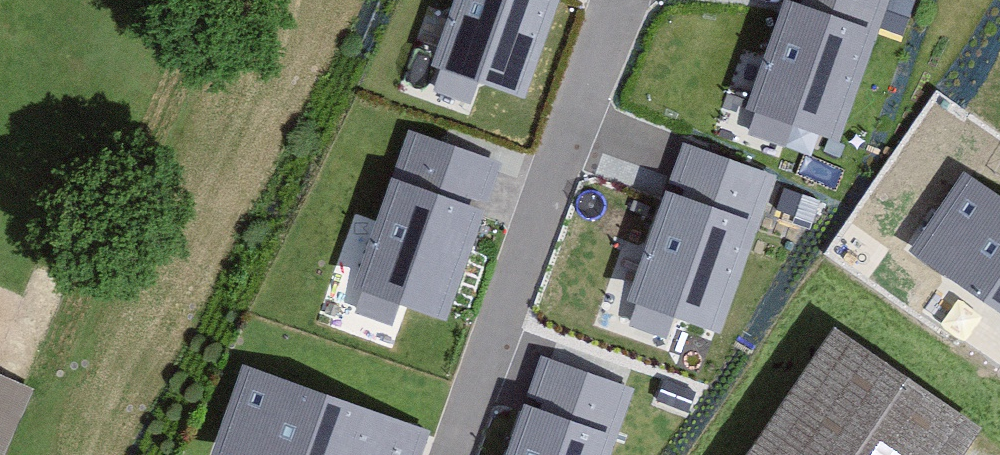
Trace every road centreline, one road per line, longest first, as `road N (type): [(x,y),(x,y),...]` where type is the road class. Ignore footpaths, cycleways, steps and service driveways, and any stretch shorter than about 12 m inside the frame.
road 1 (residential): [(450,454),(605,29)]

